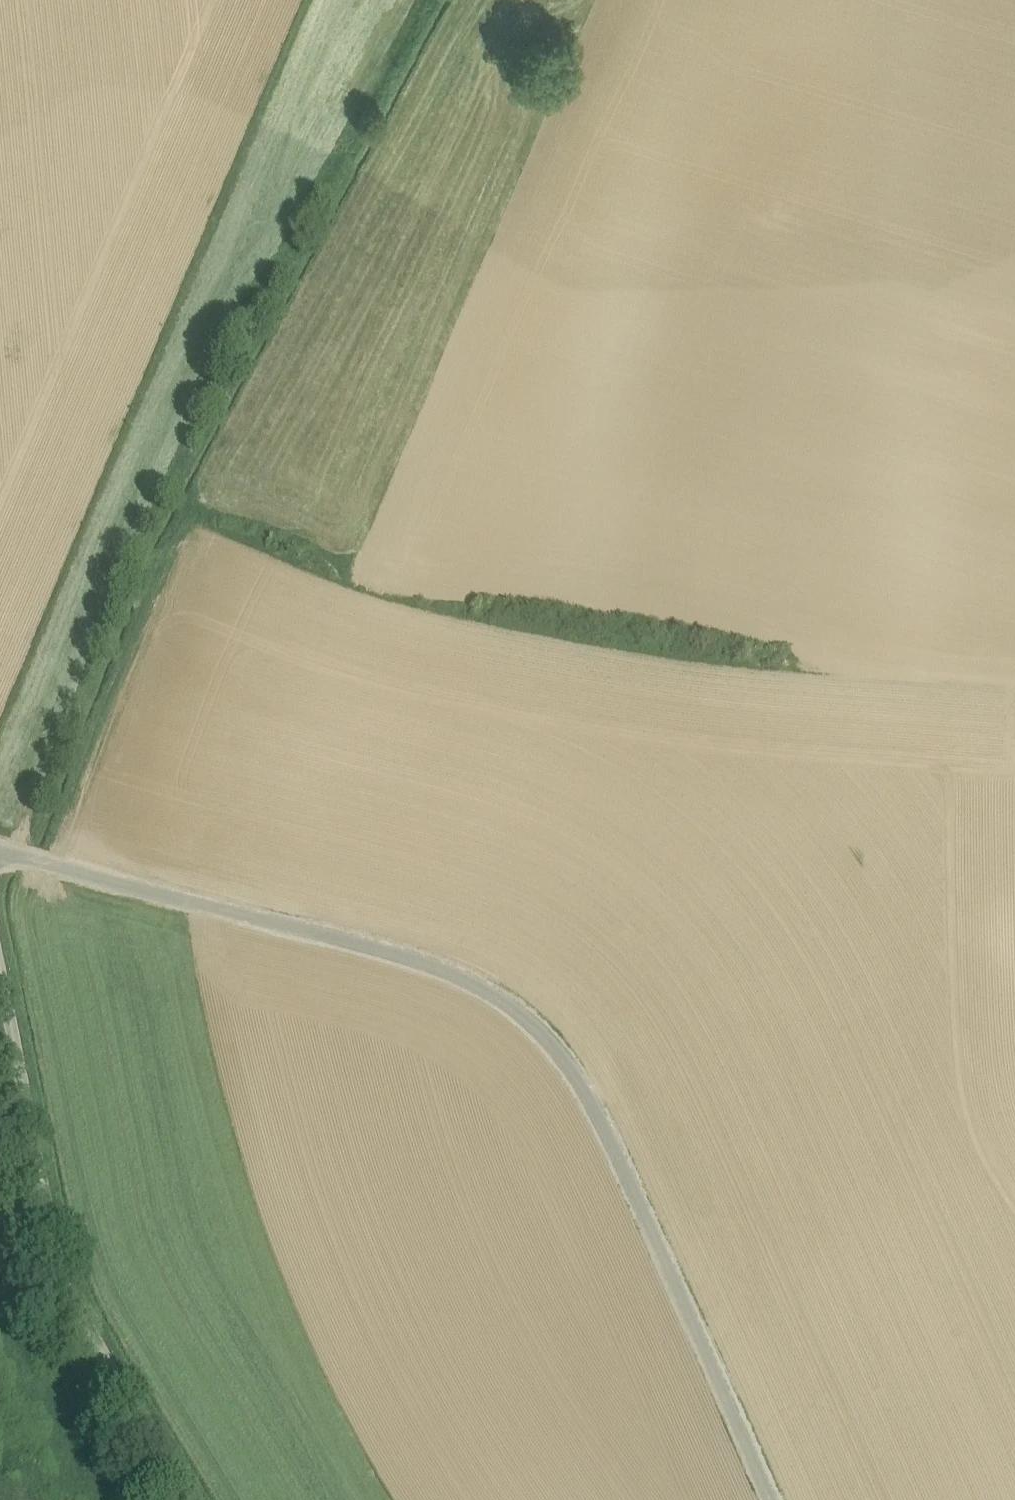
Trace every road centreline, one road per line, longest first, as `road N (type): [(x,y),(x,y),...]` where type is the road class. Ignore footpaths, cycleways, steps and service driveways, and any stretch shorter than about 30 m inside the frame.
road 1 (track): [(0,846),(454,978),(538,1024),(764,1499)]
road 2 (residential): [(194,1499),(69,1281),(0,974)]

